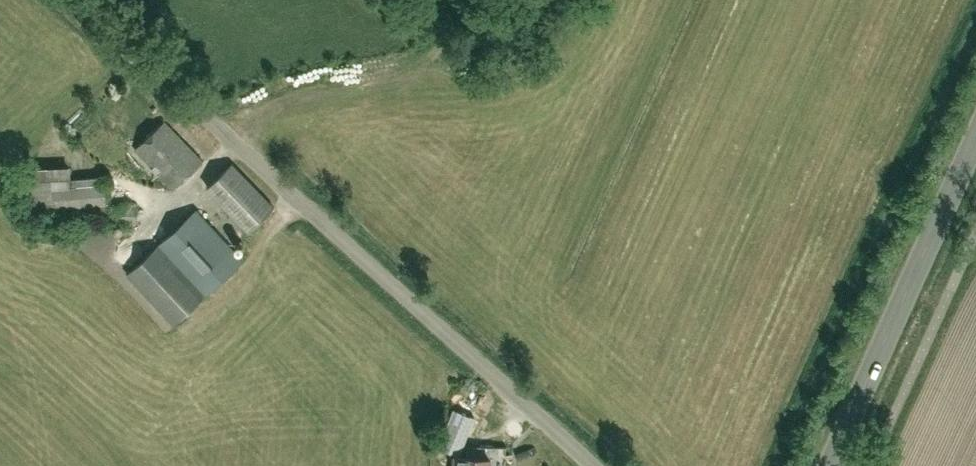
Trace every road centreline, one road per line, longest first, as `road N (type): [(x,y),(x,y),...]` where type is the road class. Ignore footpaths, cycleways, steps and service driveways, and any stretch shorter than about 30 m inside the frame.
road 1 (unclassified): [(594,465),(75,0)]
road 2 (tertiary): [(833,465),(975,144)]

